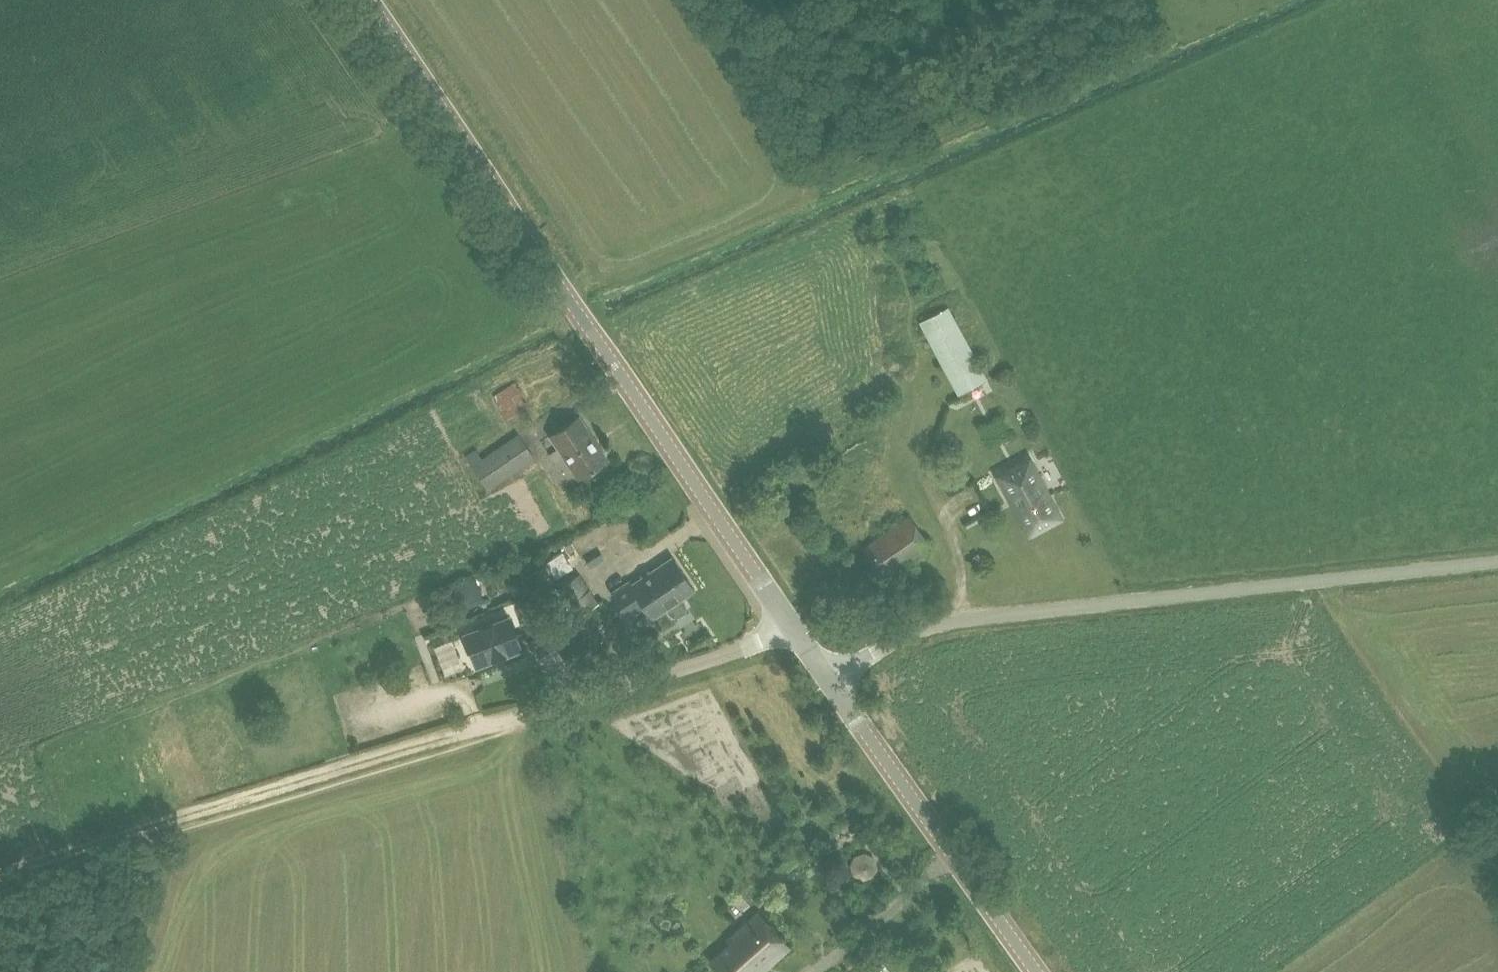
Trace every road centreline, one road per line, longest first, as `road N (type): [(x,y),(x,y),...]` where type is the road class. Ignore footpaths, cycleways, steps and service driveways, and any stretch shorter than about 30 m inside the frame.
road 1 (tertiary): [(789,621),(371,0)]
road 2 (unclassified): [(1497,563),(952,621),(894,641),(830,682)]
road 3 (track): [(593,697),(0,875)]
road 4 (tertiary): [(1038,971),(830,682)]
road 5 (residential): [(593,697),(760,639),(789,621)]

